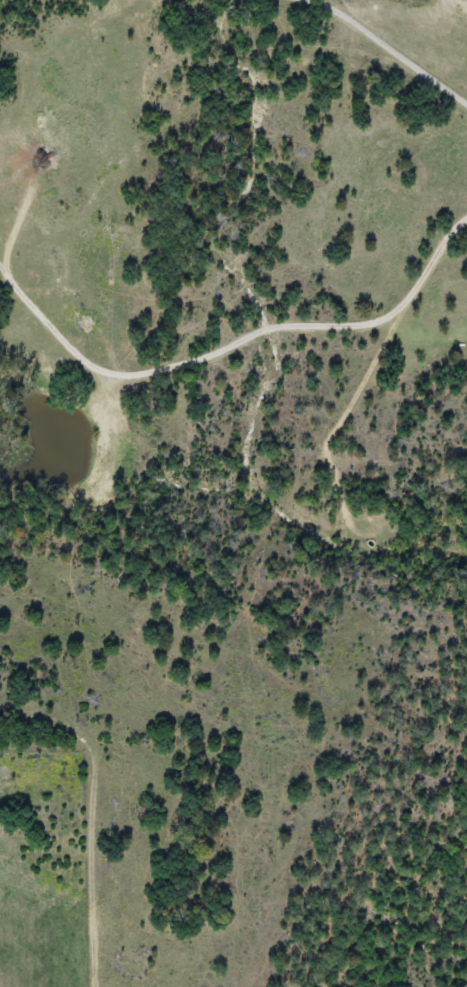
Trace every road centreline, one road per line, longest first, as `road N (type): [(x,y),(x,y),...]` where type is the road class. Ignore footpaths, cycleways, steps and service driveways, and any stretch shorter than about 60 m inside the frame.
road 1 (residential): [(309,0),(335,6),(466,102)]

